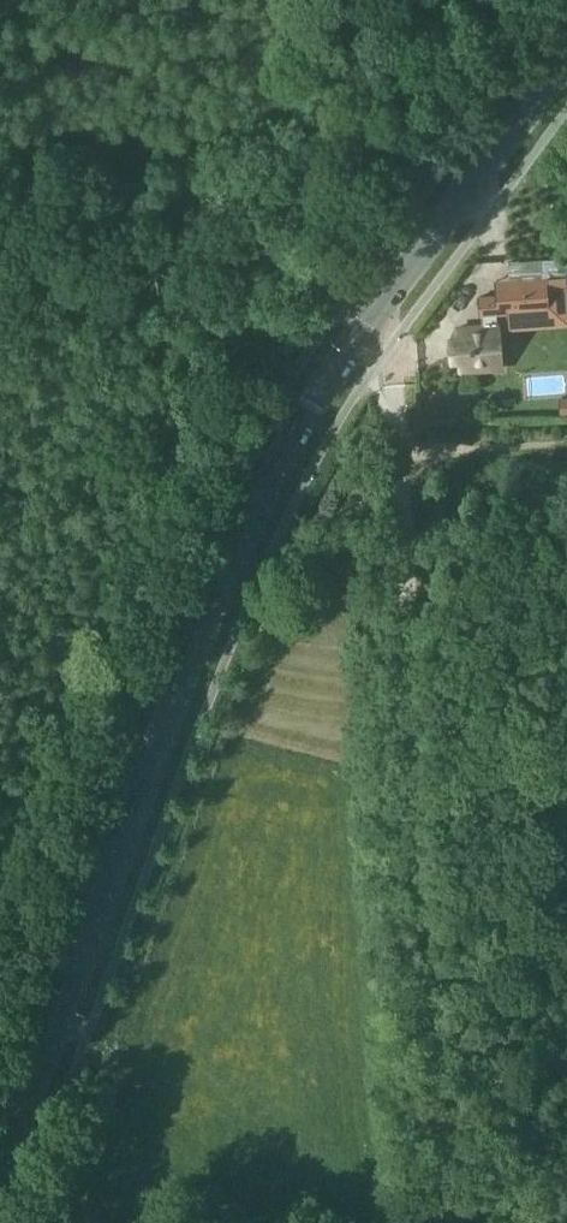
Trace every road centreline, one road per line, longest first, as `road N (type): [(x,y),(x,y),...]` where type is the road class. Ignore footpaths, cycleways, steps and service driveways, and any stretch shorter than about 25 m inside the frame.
road 1 (secondary): [(0,1159),(229,566),(319,393),(382,302)]
road 2 (track): [(381,358),(397,382),(403,437),(457,1222)]
road 3 (secondary): [(382,302),(566,55)]

